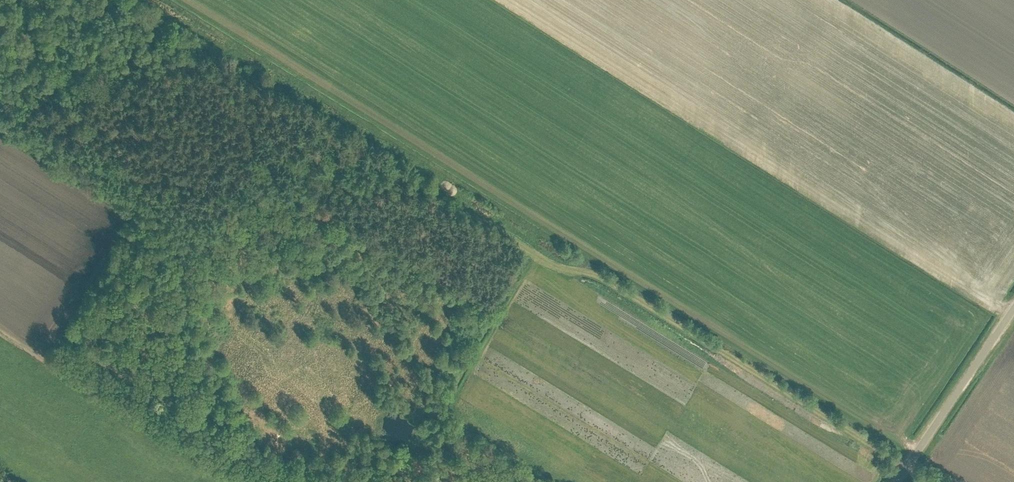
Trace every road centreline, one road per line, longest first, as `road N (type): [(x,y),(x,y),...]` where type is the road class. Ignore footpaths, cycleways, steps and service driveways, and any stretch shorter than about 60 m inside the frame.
road 1 (track): [(242,481),(0,331)]
road 2 (unclassified): [(896,481),(1013,306)]

